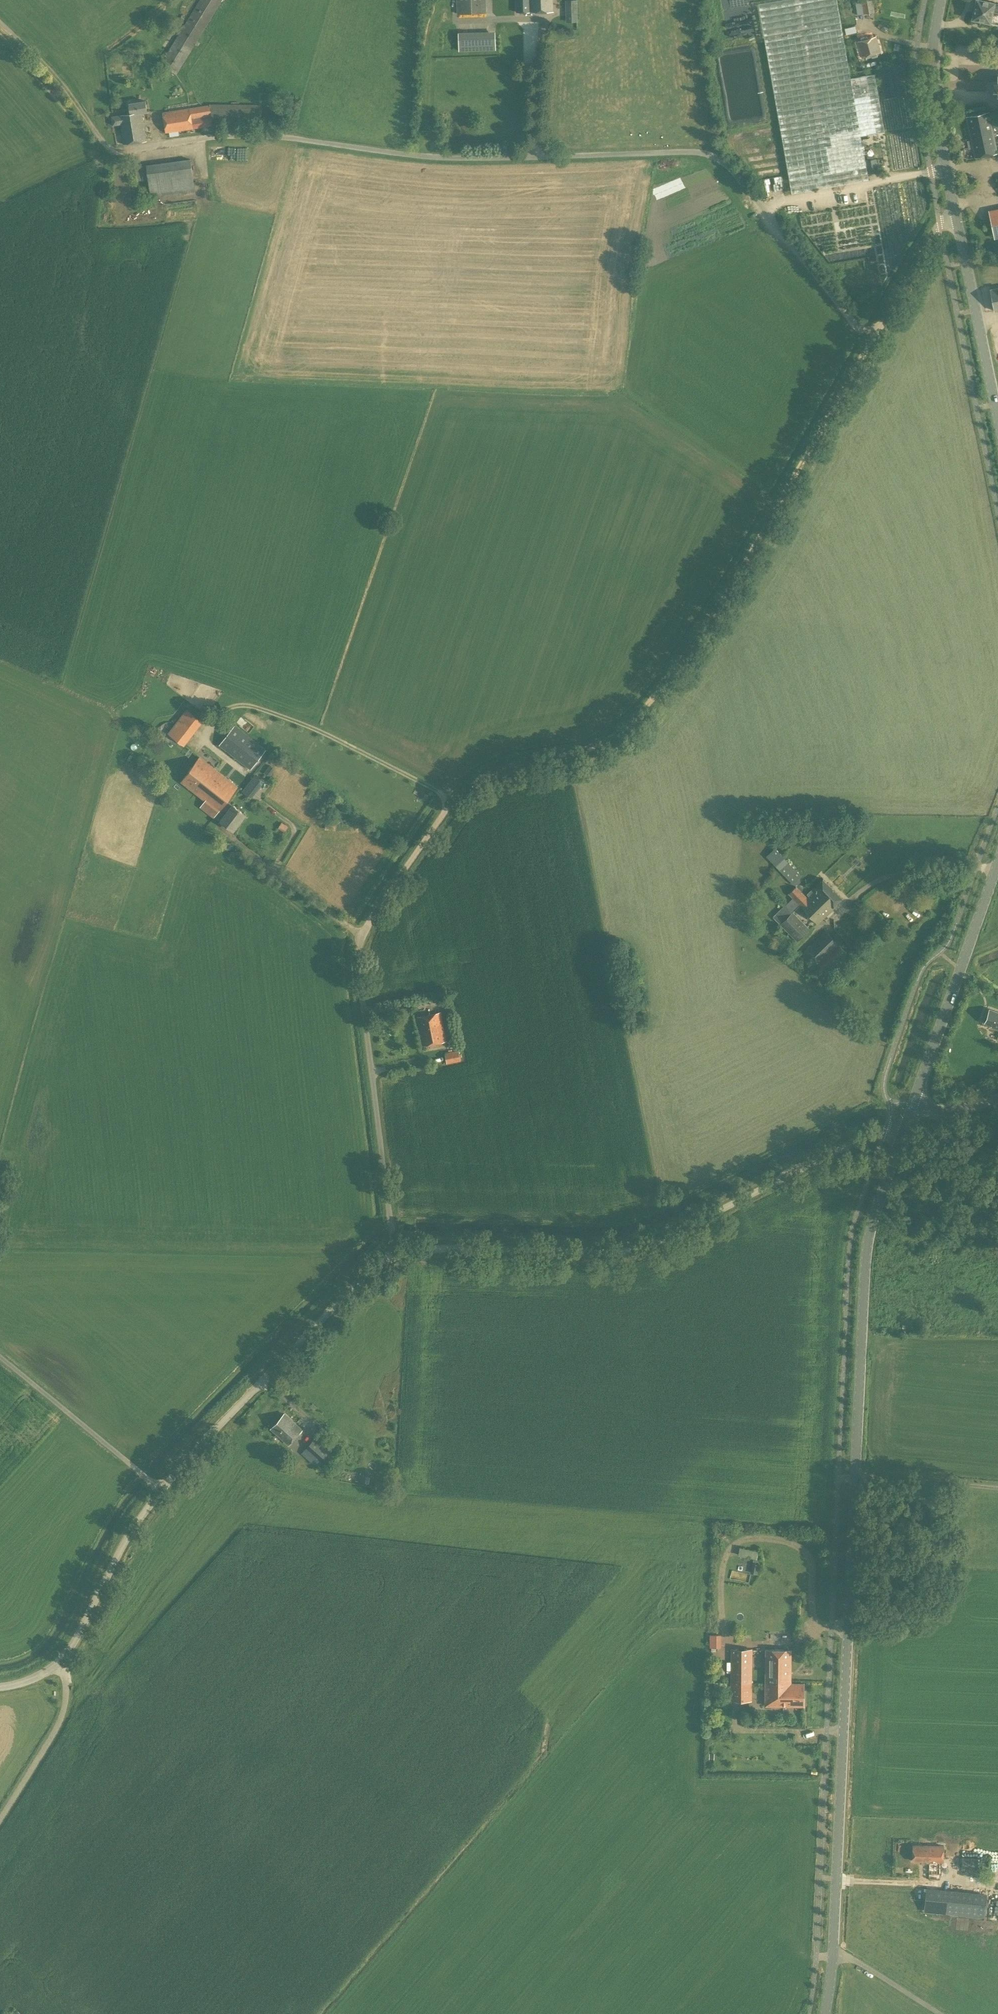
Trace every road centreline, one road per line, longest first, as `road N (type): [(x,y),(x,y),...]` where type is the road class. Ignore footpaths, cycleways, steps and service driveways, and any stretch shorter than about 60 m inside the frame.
road 1 (tertiary): [(825,2013),(868,1237),(906,1120)]
road 2 (unclassified): [(957,221),(939,225),(872,341),(740,180),(698,154),(433,158),(293,138)]
road 3 (track): [(360,934),(469,783),(510,762),(589,748),(635,720),(664,687),(872,341)]
road 4 (unclassified): [(391,1255),(603,1254),(652,1243),(906,1120)]
road 5 (unclassified): [(159,1492),(391,1255)]
road 6 (unclassified): [(391,1255),(360,934)]
road 7 (tertiary): [(910,1112),(997,861)]
road 8 (tertiary): [(957,221),(932,90),(940,0)]
road 9 (unclassified): [(159,1492),(0,1355)]
road 10 (track): [(0,24),(74,94),(118,153),(147,154)]
road 11 (tertiary): [(997,420),(957,221)]
road 12 (unclassified): [(61,1663),(125,1537),(159,1492)]
road 13 (unclassified): [(0,1804),(59,1713),(66,1692),(61,1663)]

